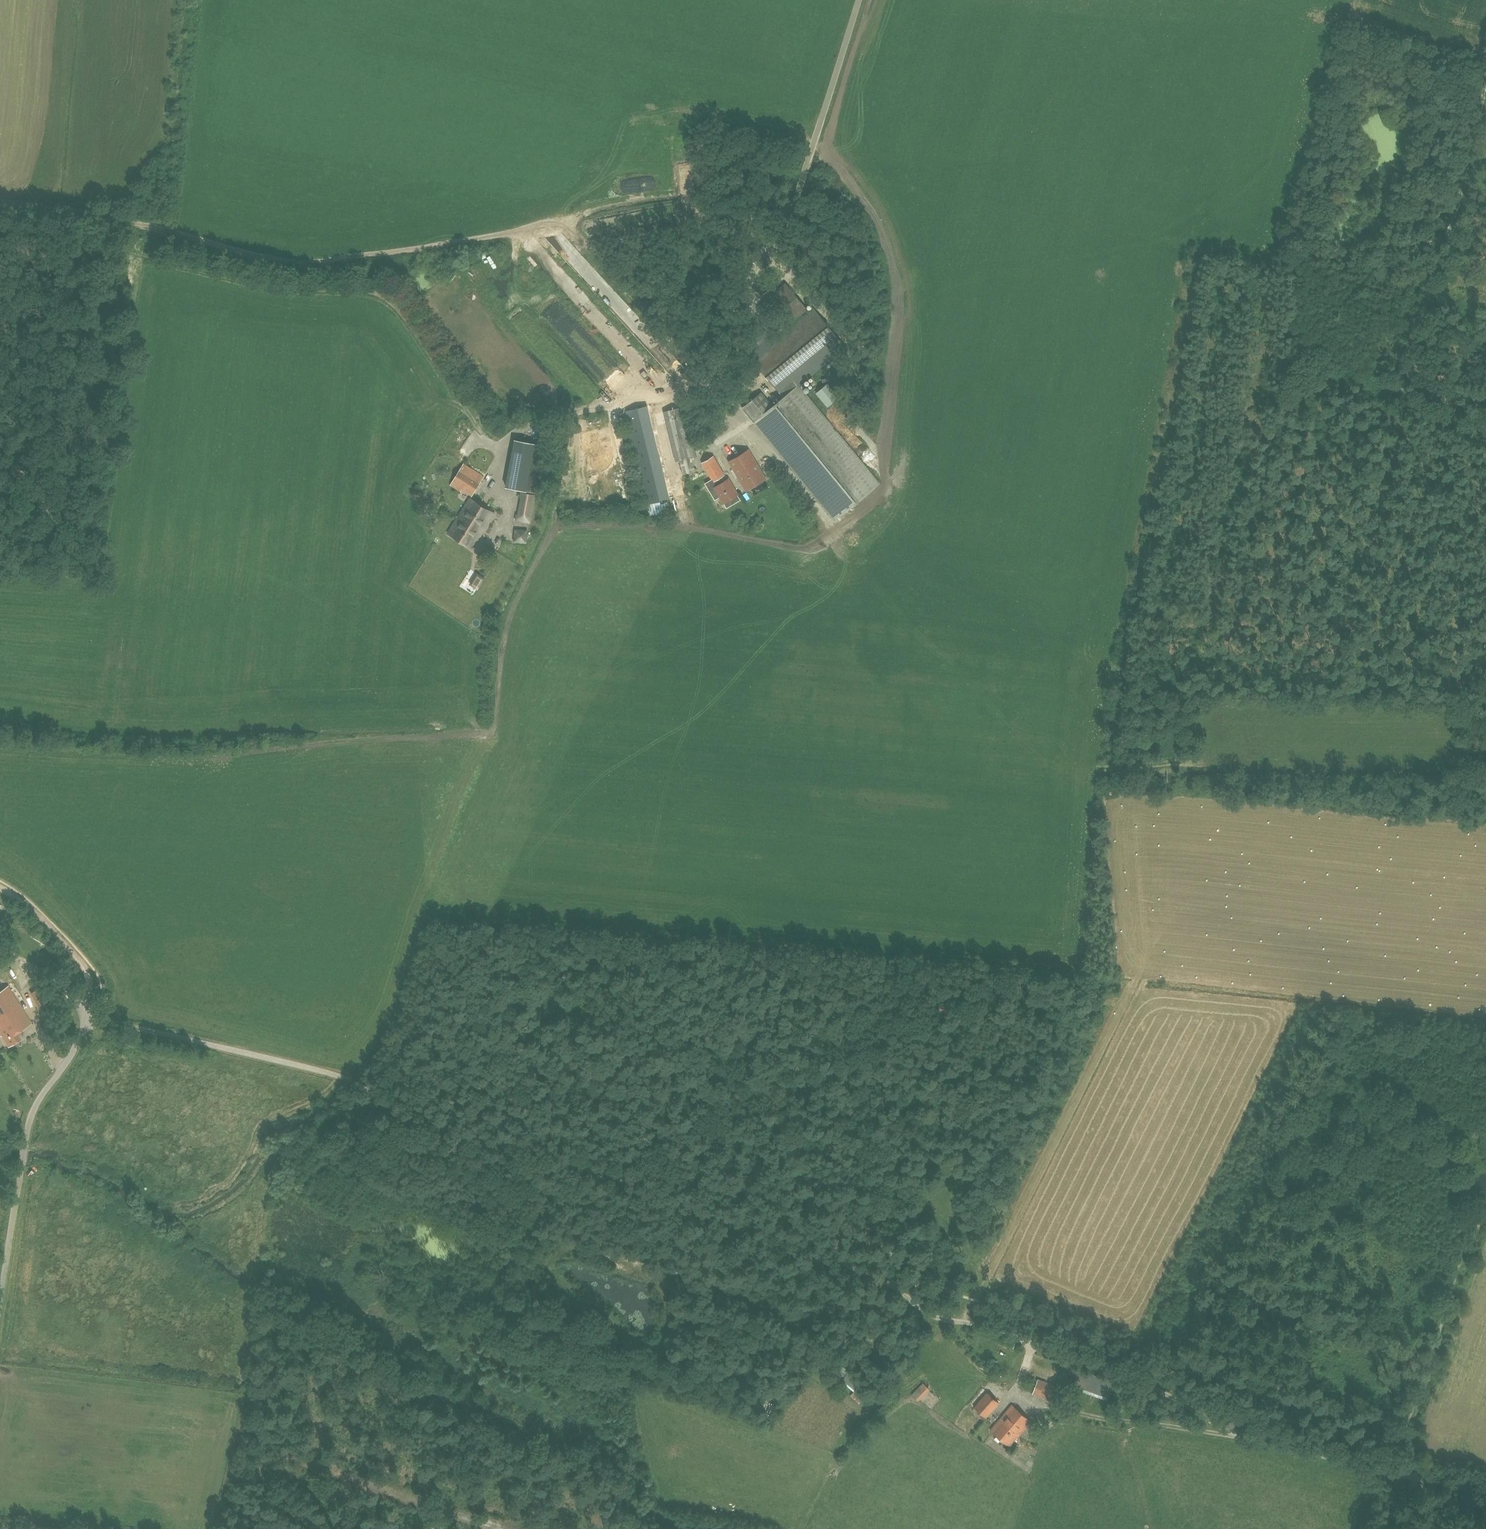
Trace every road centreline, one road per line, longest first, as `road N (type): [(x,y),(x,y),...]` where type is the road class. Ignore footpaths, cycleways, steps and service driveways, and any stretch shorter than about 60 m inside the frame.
road 1 (unclassified): [(963,1322),(927,1313),(869,1272),(673,1206),(599,1166),(431,1126),(344,1077),(91,1017)]
road 2 (track): [(770,250),(740,222),(730,190),(587,241),(569,225),(326,266),(293,265),(64,208),(0,202)]
road 3 (track): [(963,1322),(1179,1402),(1234,1436),(1376,1468)]
road 4 (unclassified): [(710,386),(812,146),(859,0)]
road 5 (track): [(963,1322),(1131,982)]
road 6 (unclassified): [(0,1298),(31,1121),(91,1017)]
road 7 (track): [(1234,1436),(1056,1410),(1019,1386)]
road 8 (track): [(91,1017),(81,1010),(89,978),(75,957),(0,887)]

